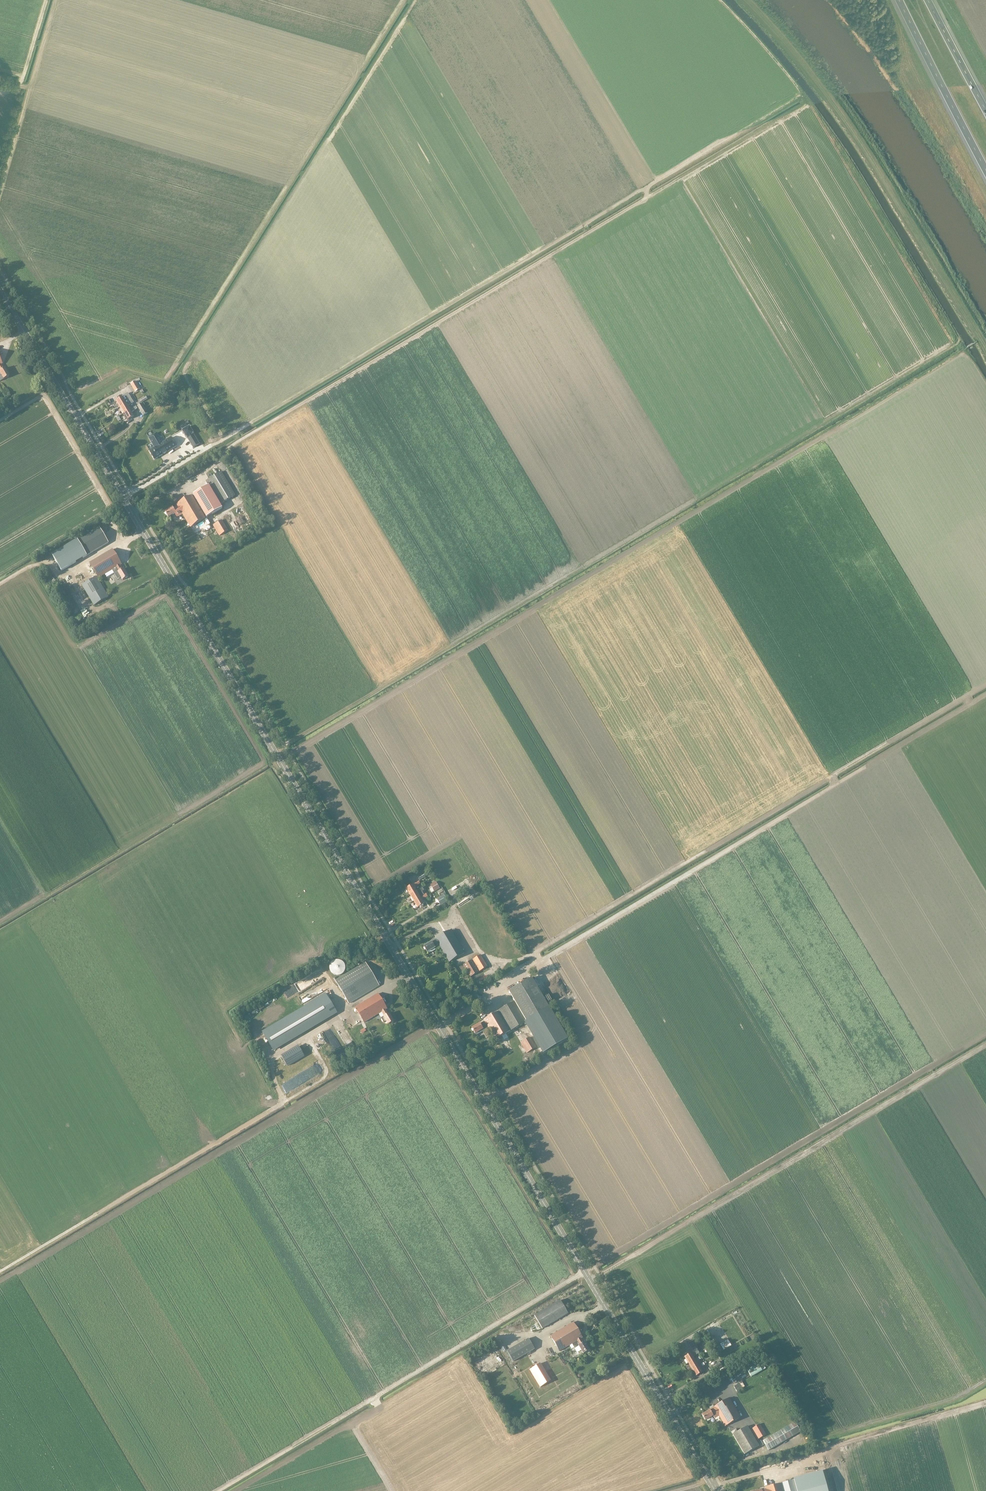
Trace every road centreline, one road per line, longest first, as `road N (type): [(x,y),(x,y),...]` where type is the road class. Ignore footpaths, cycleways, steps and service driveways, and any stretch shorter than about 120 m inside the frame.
road 1 (secondary): [(716,1490),(0,293)]
road 2 (motorway): [(899,0),(985,170)]
road 3 (track): [(985,1401),(812,1458)]
road 4 (motorway): [(985,110),(928,0)]

